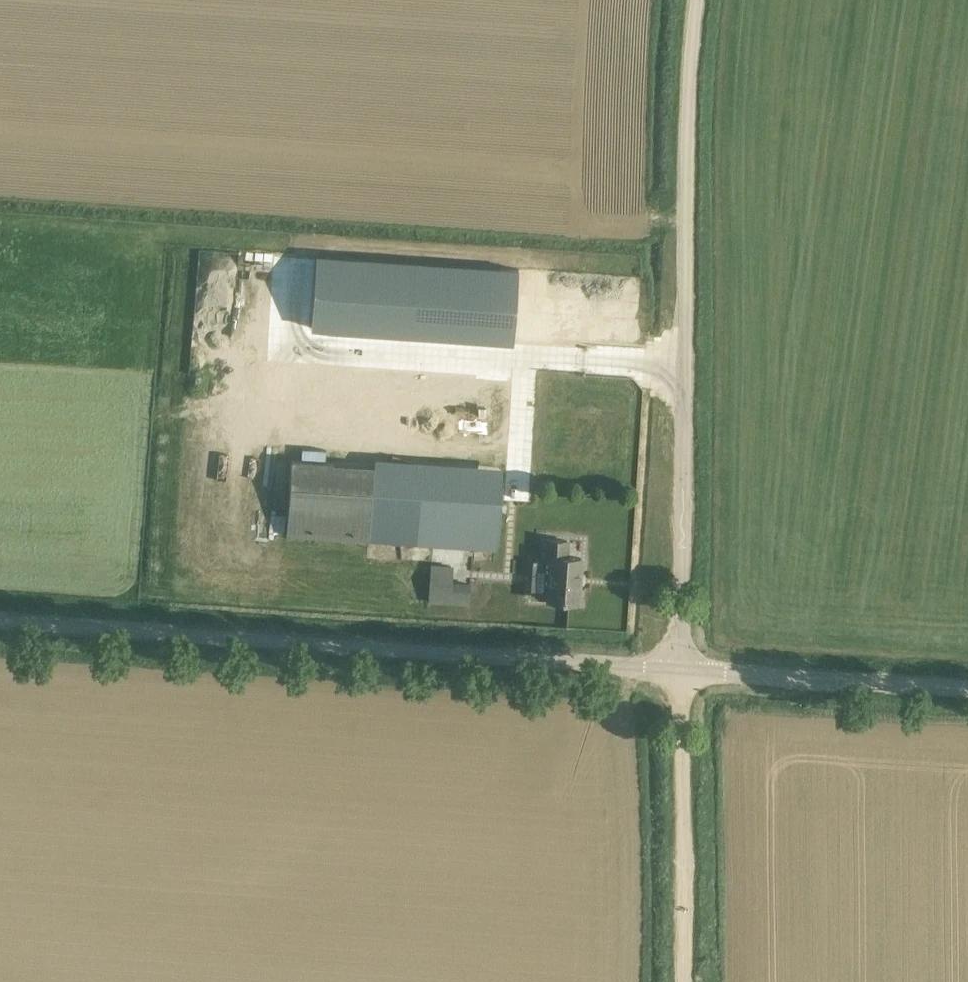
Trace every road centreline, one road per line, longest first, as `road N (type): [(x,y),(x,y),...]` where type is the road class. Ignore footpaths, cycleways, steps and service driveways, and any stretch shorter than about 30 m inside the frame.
road 1 (unclassified): [(681,671),(0,628)]
road 2 (unclassified): [(681,671),(685,134),(695,0)]
road 3 (track): [(681,671),(683,981)]
road 4 (unclassified): [(967,688),(681,671)]

